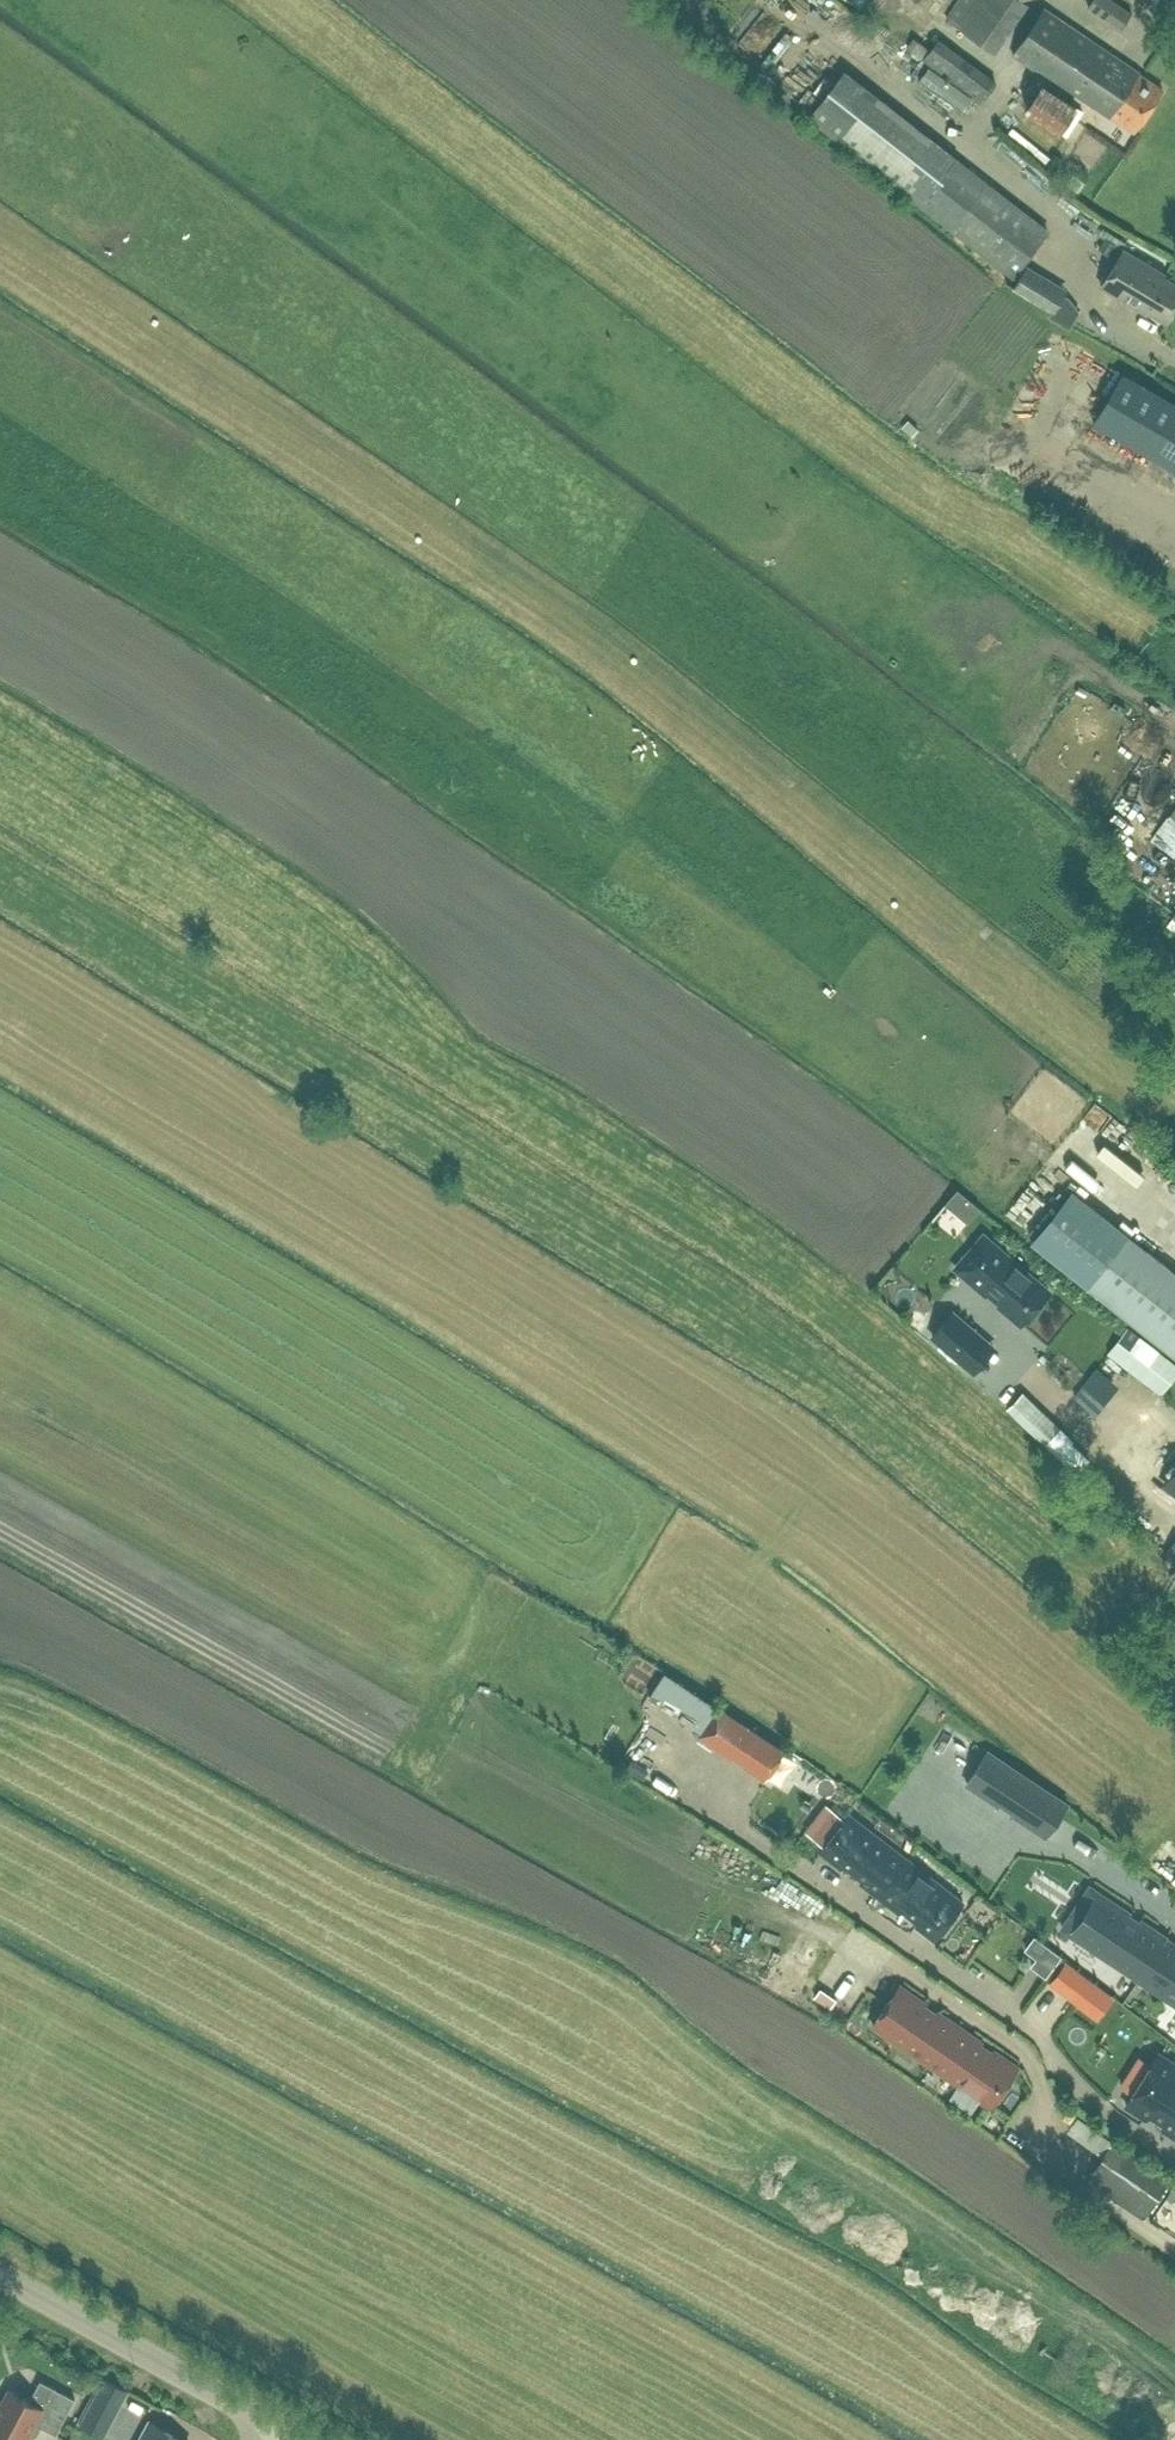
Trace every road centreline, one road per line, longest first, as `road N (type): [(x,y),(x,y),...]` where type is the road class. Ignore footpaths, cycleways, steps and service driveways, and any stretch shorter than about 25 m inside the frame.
road 1 (unclassified): [(281,2423),(0,2272)]

